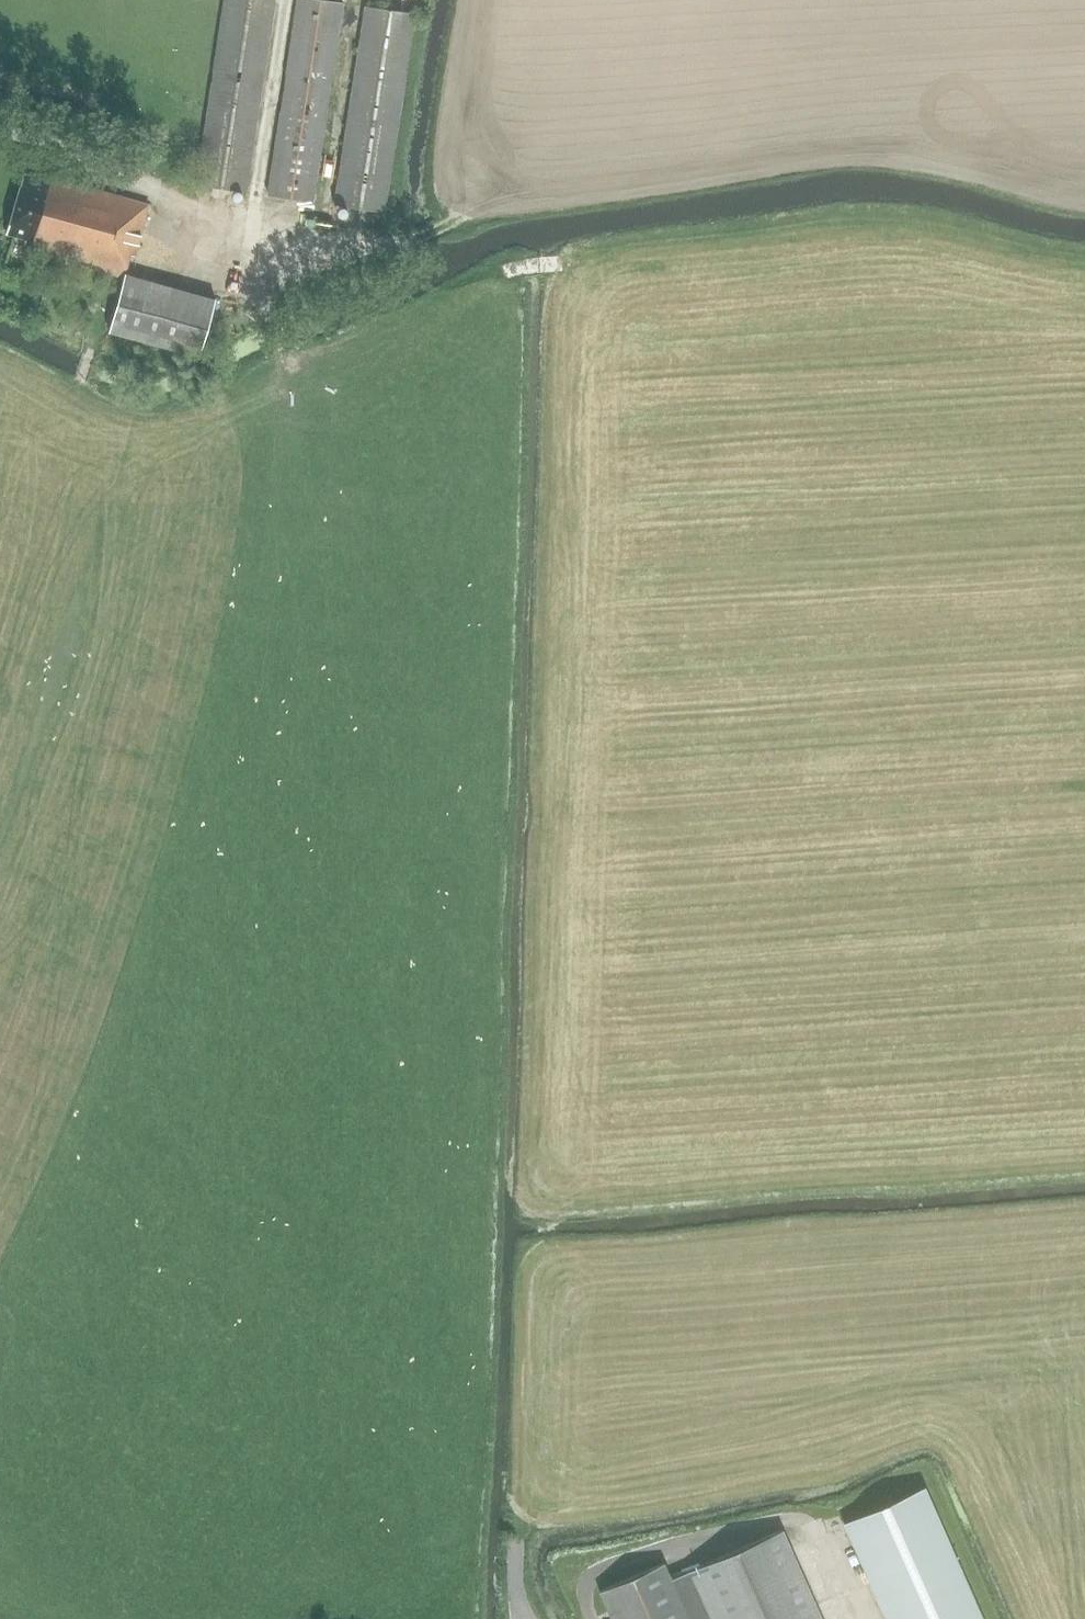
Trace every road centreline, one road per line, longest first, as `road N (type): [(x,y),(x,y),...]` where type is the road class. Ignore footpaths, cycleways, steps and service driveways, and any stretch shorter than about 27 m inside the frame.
road 1 (track): [(590,1618),(585,1588),(603,1567),(789,1521),(818,1573),(858,1618)]

